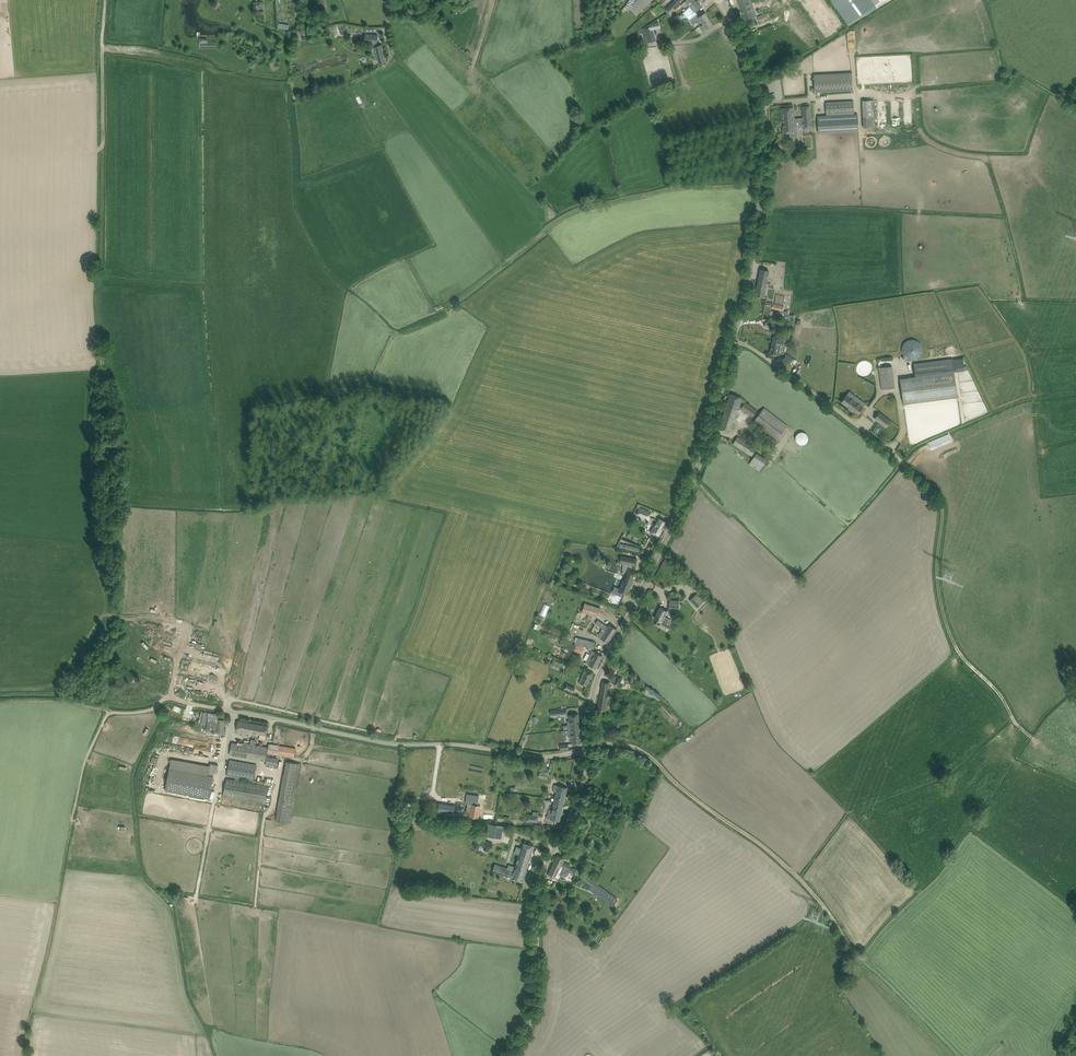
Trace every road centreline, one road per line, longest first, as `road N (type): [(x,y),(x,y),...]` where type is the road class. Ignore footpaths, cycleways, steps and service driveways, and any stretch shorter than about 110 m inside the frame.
road 1 (tertiary): [(590,752),(596,683),(704,455),(733,338)]
road 2 (track): [(1031,736),(951,638),(937,579),(942,504),(862,429)]
road 3 (unclassified): [(225,710),(388,743),(527,755),(590,752)]
road 4 (track): [(763,186),(675,189),(569,216),(461,301),(436,310)]
road 5 (track): [(590,744),(636,747),(758,843),(809,889),(857,964)]
road 6 (track): [(23,1055),(79,794),(110,712)]
road 7 (tertiary): [(733,338),(758,234),(766,149),(758,79),(722,0)]
road 8 (tertiary): [(590,752),(542,876),(533,1012),(510,1055)]
road 9 (track): [(106,0),(102,272)]
road 10 (unclassified): [(862,429),(733,338)]
road 11 (track): [(110,712),(142,711),(170,698),(225,710)]

